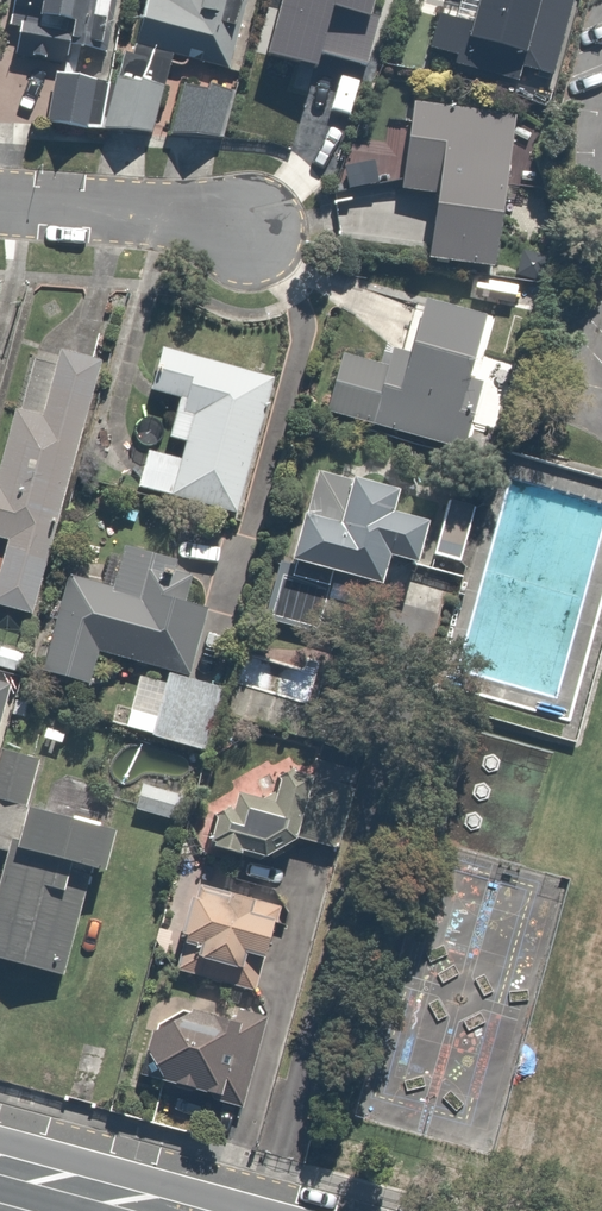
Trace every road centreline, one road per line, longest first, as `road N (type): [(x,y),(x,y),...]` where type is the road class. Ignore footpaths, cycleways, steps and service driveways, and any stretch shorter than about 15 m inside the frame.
road 1 (residential): [(256,230),(0,207)]
road 2 (secondary): [(0,1162),(176,1210)]

